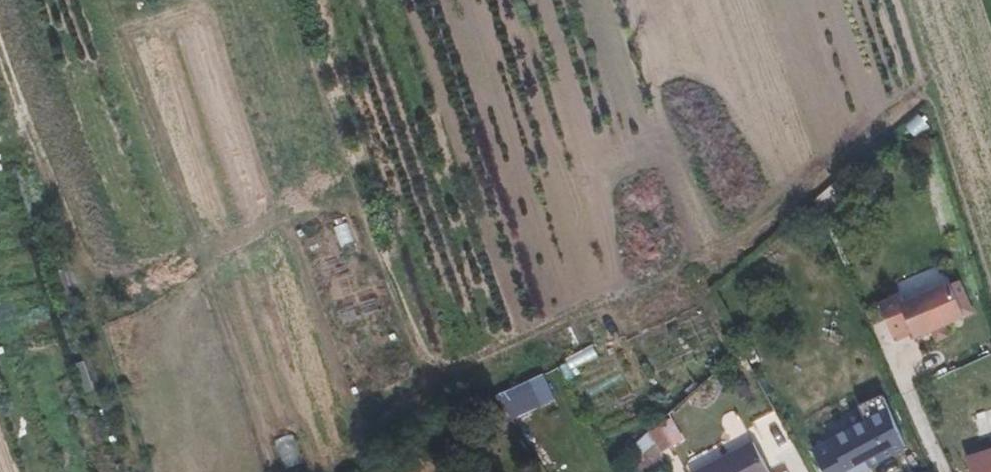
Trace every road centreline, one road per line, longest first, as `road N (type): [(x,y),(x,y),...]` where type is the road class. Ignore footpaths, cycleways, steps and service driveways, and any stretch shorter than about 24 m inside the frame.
road 1 (track): [(0,45),(53,211)]

